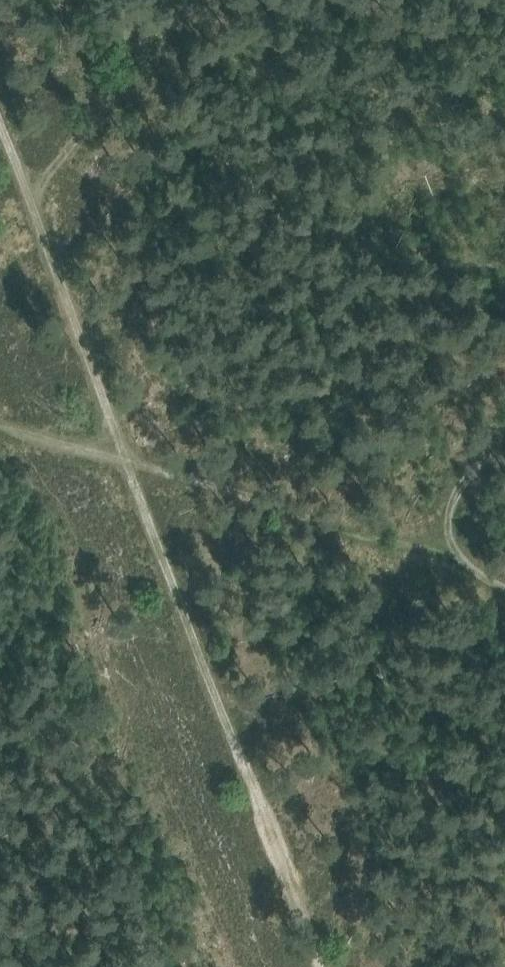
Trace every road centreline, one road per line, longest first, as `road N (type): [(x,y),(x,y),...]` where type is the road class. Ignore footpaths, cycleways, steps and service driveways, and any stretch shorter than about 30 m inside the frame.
road 1 (track): [(411,558),(0,426)]
road 2 (track): [(191,0),(32,201)]
road 3 (track): [(504,443),(411,558)]

